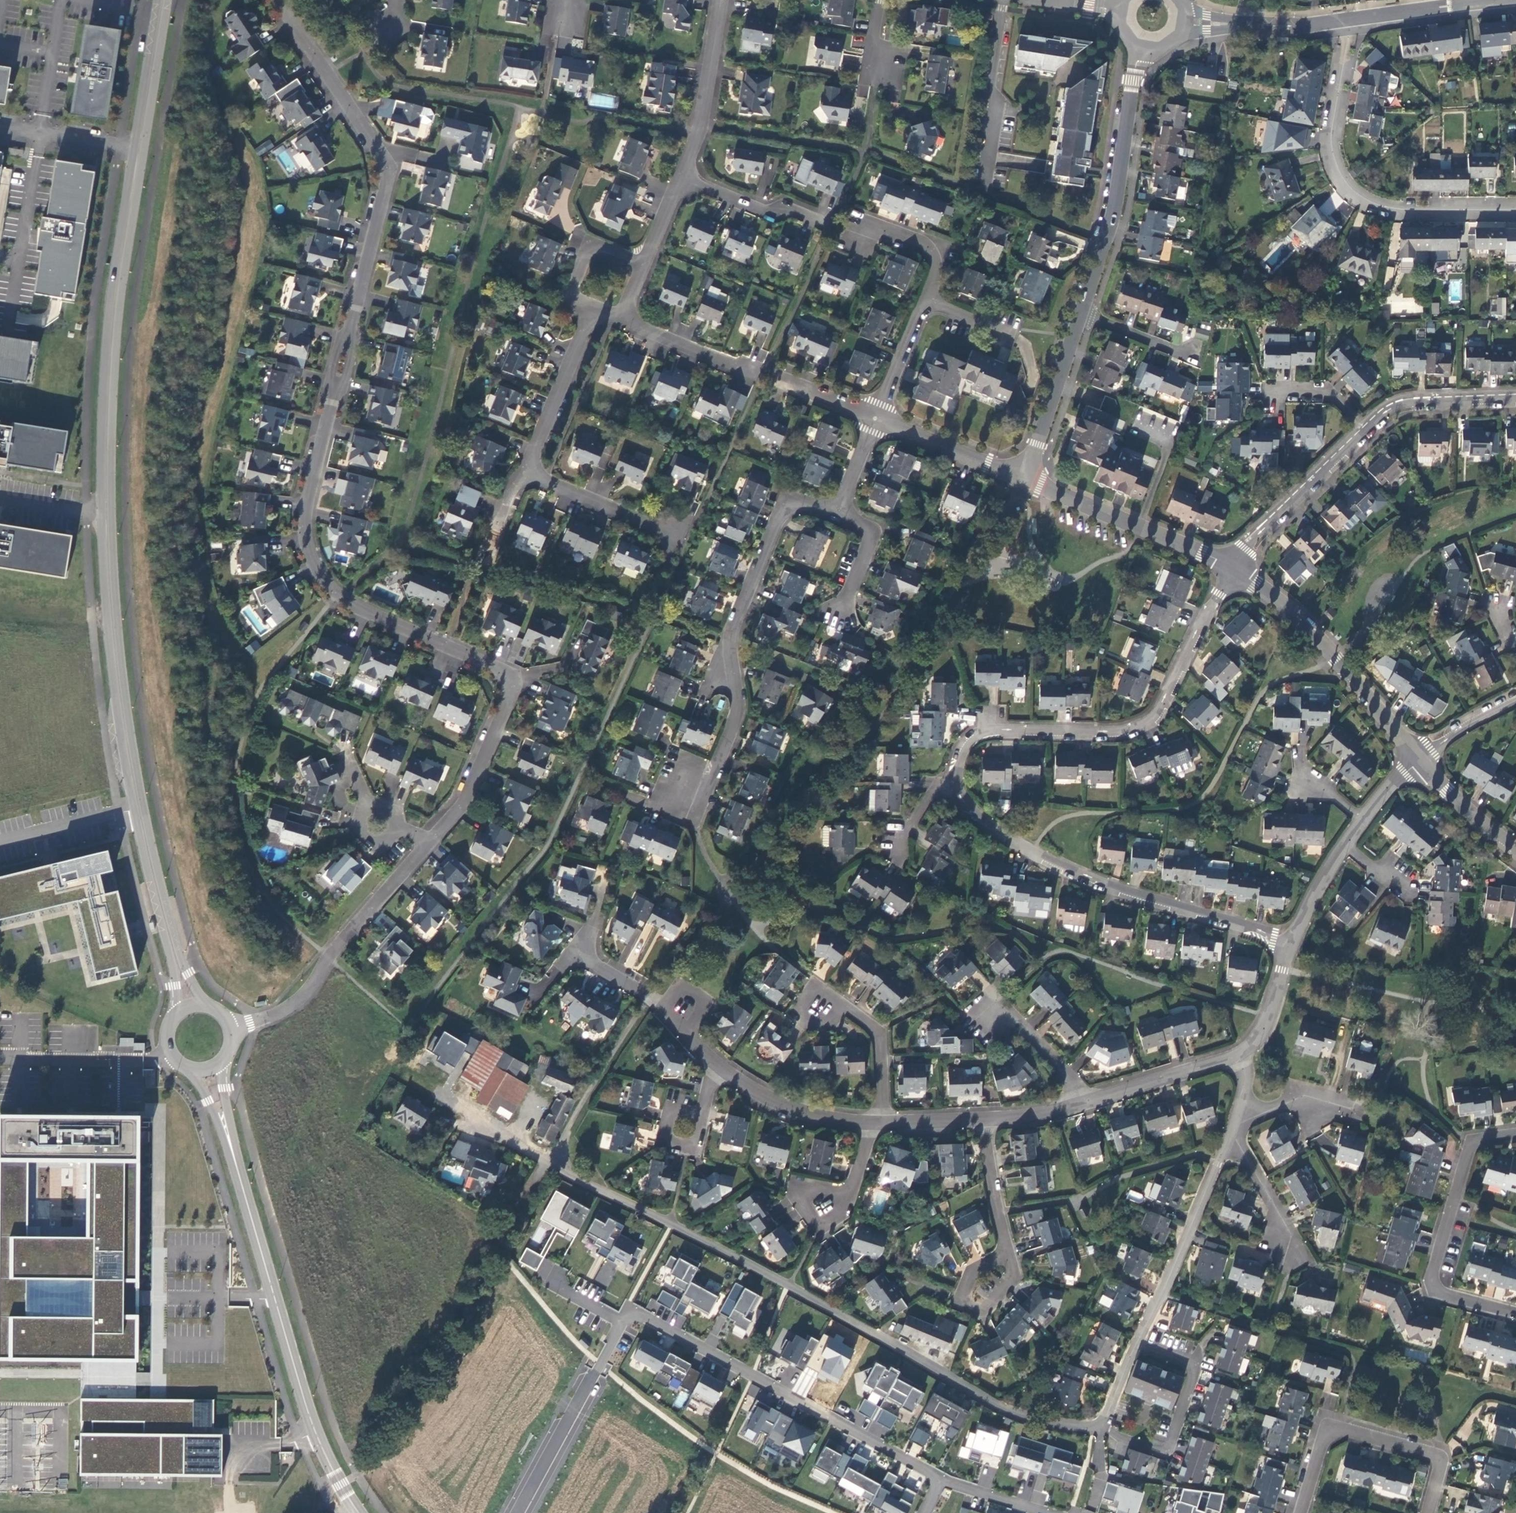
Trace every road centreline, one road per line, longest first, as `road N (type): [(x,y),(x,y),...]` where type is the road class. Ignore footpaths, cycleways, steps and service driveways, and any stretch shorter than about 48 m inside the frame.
road 1 (tertiary): [(208,1007),(180,957),(141,796),(111,513),(121,293),(168,0)]
road 2 (residential): [(432,1083),(571,1175),(732,1255),(985,1399),(1045,1420),(1102,1424)]
road 3 (residential): [(336,384),(307,505),(315,569),(340,596),(508,679),(463,804),(430,842)]
road 4 (residential): [(958,778),(962,751),(981,733),(1122,731),(1153,718),(1233,568)]
road 5 (residential): [(692,822),(736,714),(728,642),(787,503),(834,512)]
road 6 (residential): [(1290,948),(1254,927),(1034,853),(980,822),(958,778)]
road 7 (residential): [(276,0),(387,165),(349,338)]
road 8 (tertiary): [(135,146),(110,301),(102,512)]
road 9 (residential): [(622,1323),(650,1321),(940,1479)]
road 10 (tertiary): [(240,1180),(307,1407),(360,1512)]
road 11 (residential): [(1515,211),(1398,211),(1375,206),(1348,185),(1332,139),(1349,20)]
road 12 (tertiary): [(102,512),(112,674),(135,814)]
road 13 (residential): [(1515,1134),(1473,1142),(1432,1282),(1443,1294),(1515,1313)]
road 14 (residential): [(430,842),(339,944),(303,997),(232,1030)]
road 15 (tertiary): [(1142,50),(1116,216),(1084,318)]
road 16 (tertiary): [(1233,568),(1319,639),(1421,762)]
road 17 (residential): [(1429,1512),(1438,1457),(1341,1429),(1323,1439),(1301,1512)]
road 18 (tertiary): [(1025,479),(1233,568)]
road 19 (residential): [(1227,1140),(1139,1341)]
road 20 (residential): [(1139,1341),(1195,1367),(1170,1444),(1156,1449),(1102,1424)]
road 21 (residential): [(517,1512),(622,1323)]
road 22 (tertiary): [(135,814),(173,968),(175,1015)]
road 23 (residential): [(1369,428),(1233,568)]
road 24 (residential): [(575,953),(666,1008),(720,1066)]
road 25 (residential): [(525,478),(597,308)]
road 26 (residential): [(679,179),(696,131),(719,0)]
road 27 (residential): [(525,478),(685,546)]
road 28 (tertiary): [(1084,318),(1025,479)]
road 29 (residential): [(1081,1104),(1239,1055)]
road 30 (residential): [(720,1066),(802,1111),(870,1124)]
road 31 (residential): [(876,418),(1025,479)]
road 32 (residential): [(831,225),(679,179)]
road 33 (residential): [(836,236),(862,230),(934,259),(925,306)]
road 34 (residential): [(1515,402),(1410,406),(1369,428)]
road 35 (tertiary): [(158,0),(135,146)]
road 36 (residential): [(986,1018),(1009,1012),(1073,1083),(1081,1104)]
road 37 (residential): [(1009,1255),(973,1273),(963,1302),(987,1308),(1013,1270)]
road 38 (residential): [(597,308),(570,297),(592,244),(643,263)]
road 39 (residential): [(1009,1255),(984,1118)]
road 40 (unclassified): [(0,842),(135,814)]
road 41 (unclassified): [(135,146),(0,126)]
road 42 (residential): [(845,1005),(881,1035),(883,1124)]
road 43 (residential): [(620,318),(745,369)]
road 44 (residential): [(1288,1252),(1280,1214),(1243,1150),(1227,1140)]
road 45 (residential): [(430,842),(374,817),(345,756)]
road 46 (tertiary): [(1421,762),(1515,850)]
road 47 (residential): [(819,1237),(850,1199),(870,1124)]
road 48 (tertiary): [(1349,20),(1474,2)]
road 49 (residential): [(842,611),(870,549),(861,525),(834,512)]
road 50 (residential): [(925,306),(876,418)]
road 51 (tertiary): [(186,1071),(240,1180)]
road 52 (residential): [(1290,948),(1266,1026),(1239,1055)]
road 53 (residential): [(1194,365),(1084,318)]

